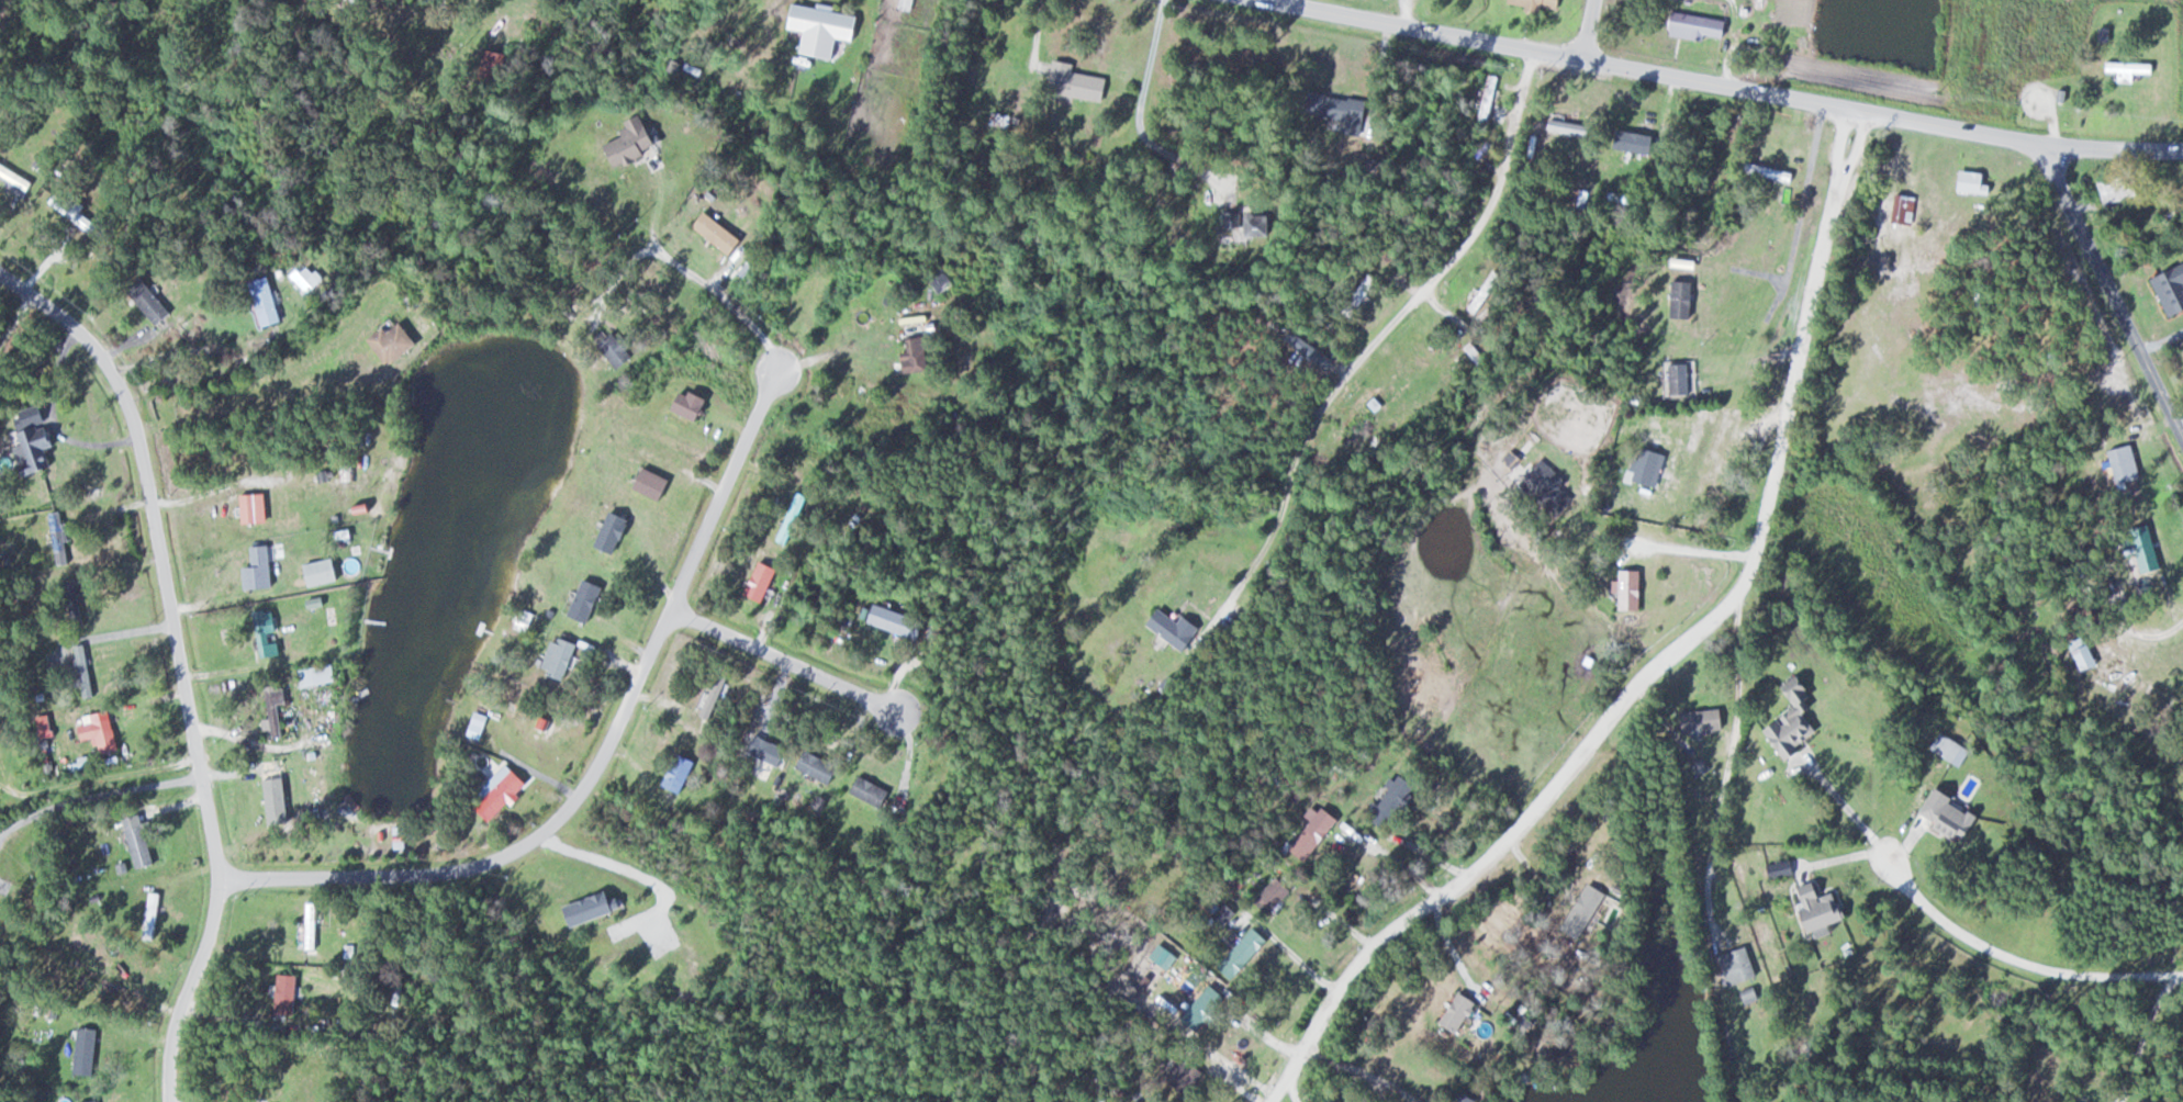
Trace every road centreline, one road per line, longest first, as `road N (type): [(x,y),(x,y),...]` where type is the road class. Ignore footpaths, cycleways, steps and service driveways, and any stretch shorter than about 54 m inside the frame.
road 1 (residential): [(1271,1101),(1356,967),(1494,855),(1633,687),(1744,585),(1839,178)]
road 2 (residential): [(1256,0),(2049,147),(2182,156)]
road 3 (residential): [(0,270),(47,302),(112,366),(136,426),(157,526),(222,878),(211,949),(170,1073),(173,1101)]
road 4 (residential): [(222,878),(468,867),(540,832),(581,788),(671,609),(772,371)]
road 5 (residential): [(1530,50),(1513,155),(1491,200),(1322,407),(1260,552),(1187,652)]
road 6 (residential): [(2182,973),(2069,974),(1995,954),(1926,907),(1892,865)]
road 7 (residential): [(2182,439),(2049,147)]
road 8 (residential): [(1821,101),(1784,284),(1757,345)]
road 9 (residential): [(671,609),(895,713)]

